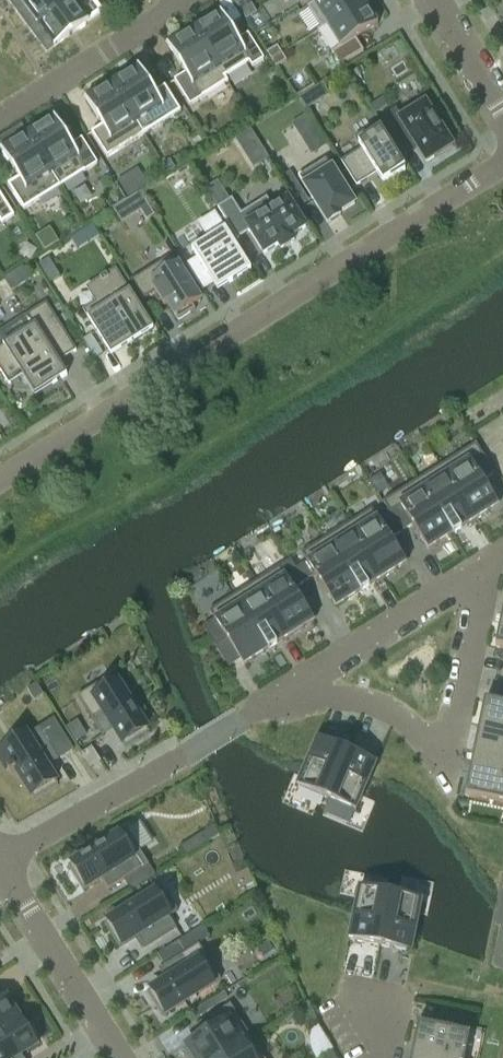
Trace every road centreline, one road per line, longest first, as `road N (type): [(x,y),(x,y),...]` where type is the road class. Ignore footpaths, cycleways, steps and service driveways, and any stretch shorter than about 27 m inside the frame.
road 1 (residential): [(0,478),(502,163)]
road 2 (residential): [(487,568),(440,756),(415,721),(385,708),(287,691)]
road 3 (residential): [(287,691),(487,568)]
road 4 (residential): [(0,867),(122,1057)]
road 5 (residential): [(0,865),(184,754)]
road 6 (residential): [(165,0),(149,26),(0,119)]
road 7 (residential): [(502,112),(431,0)]
road 8 (residential): [(184,754),(287,691)]

